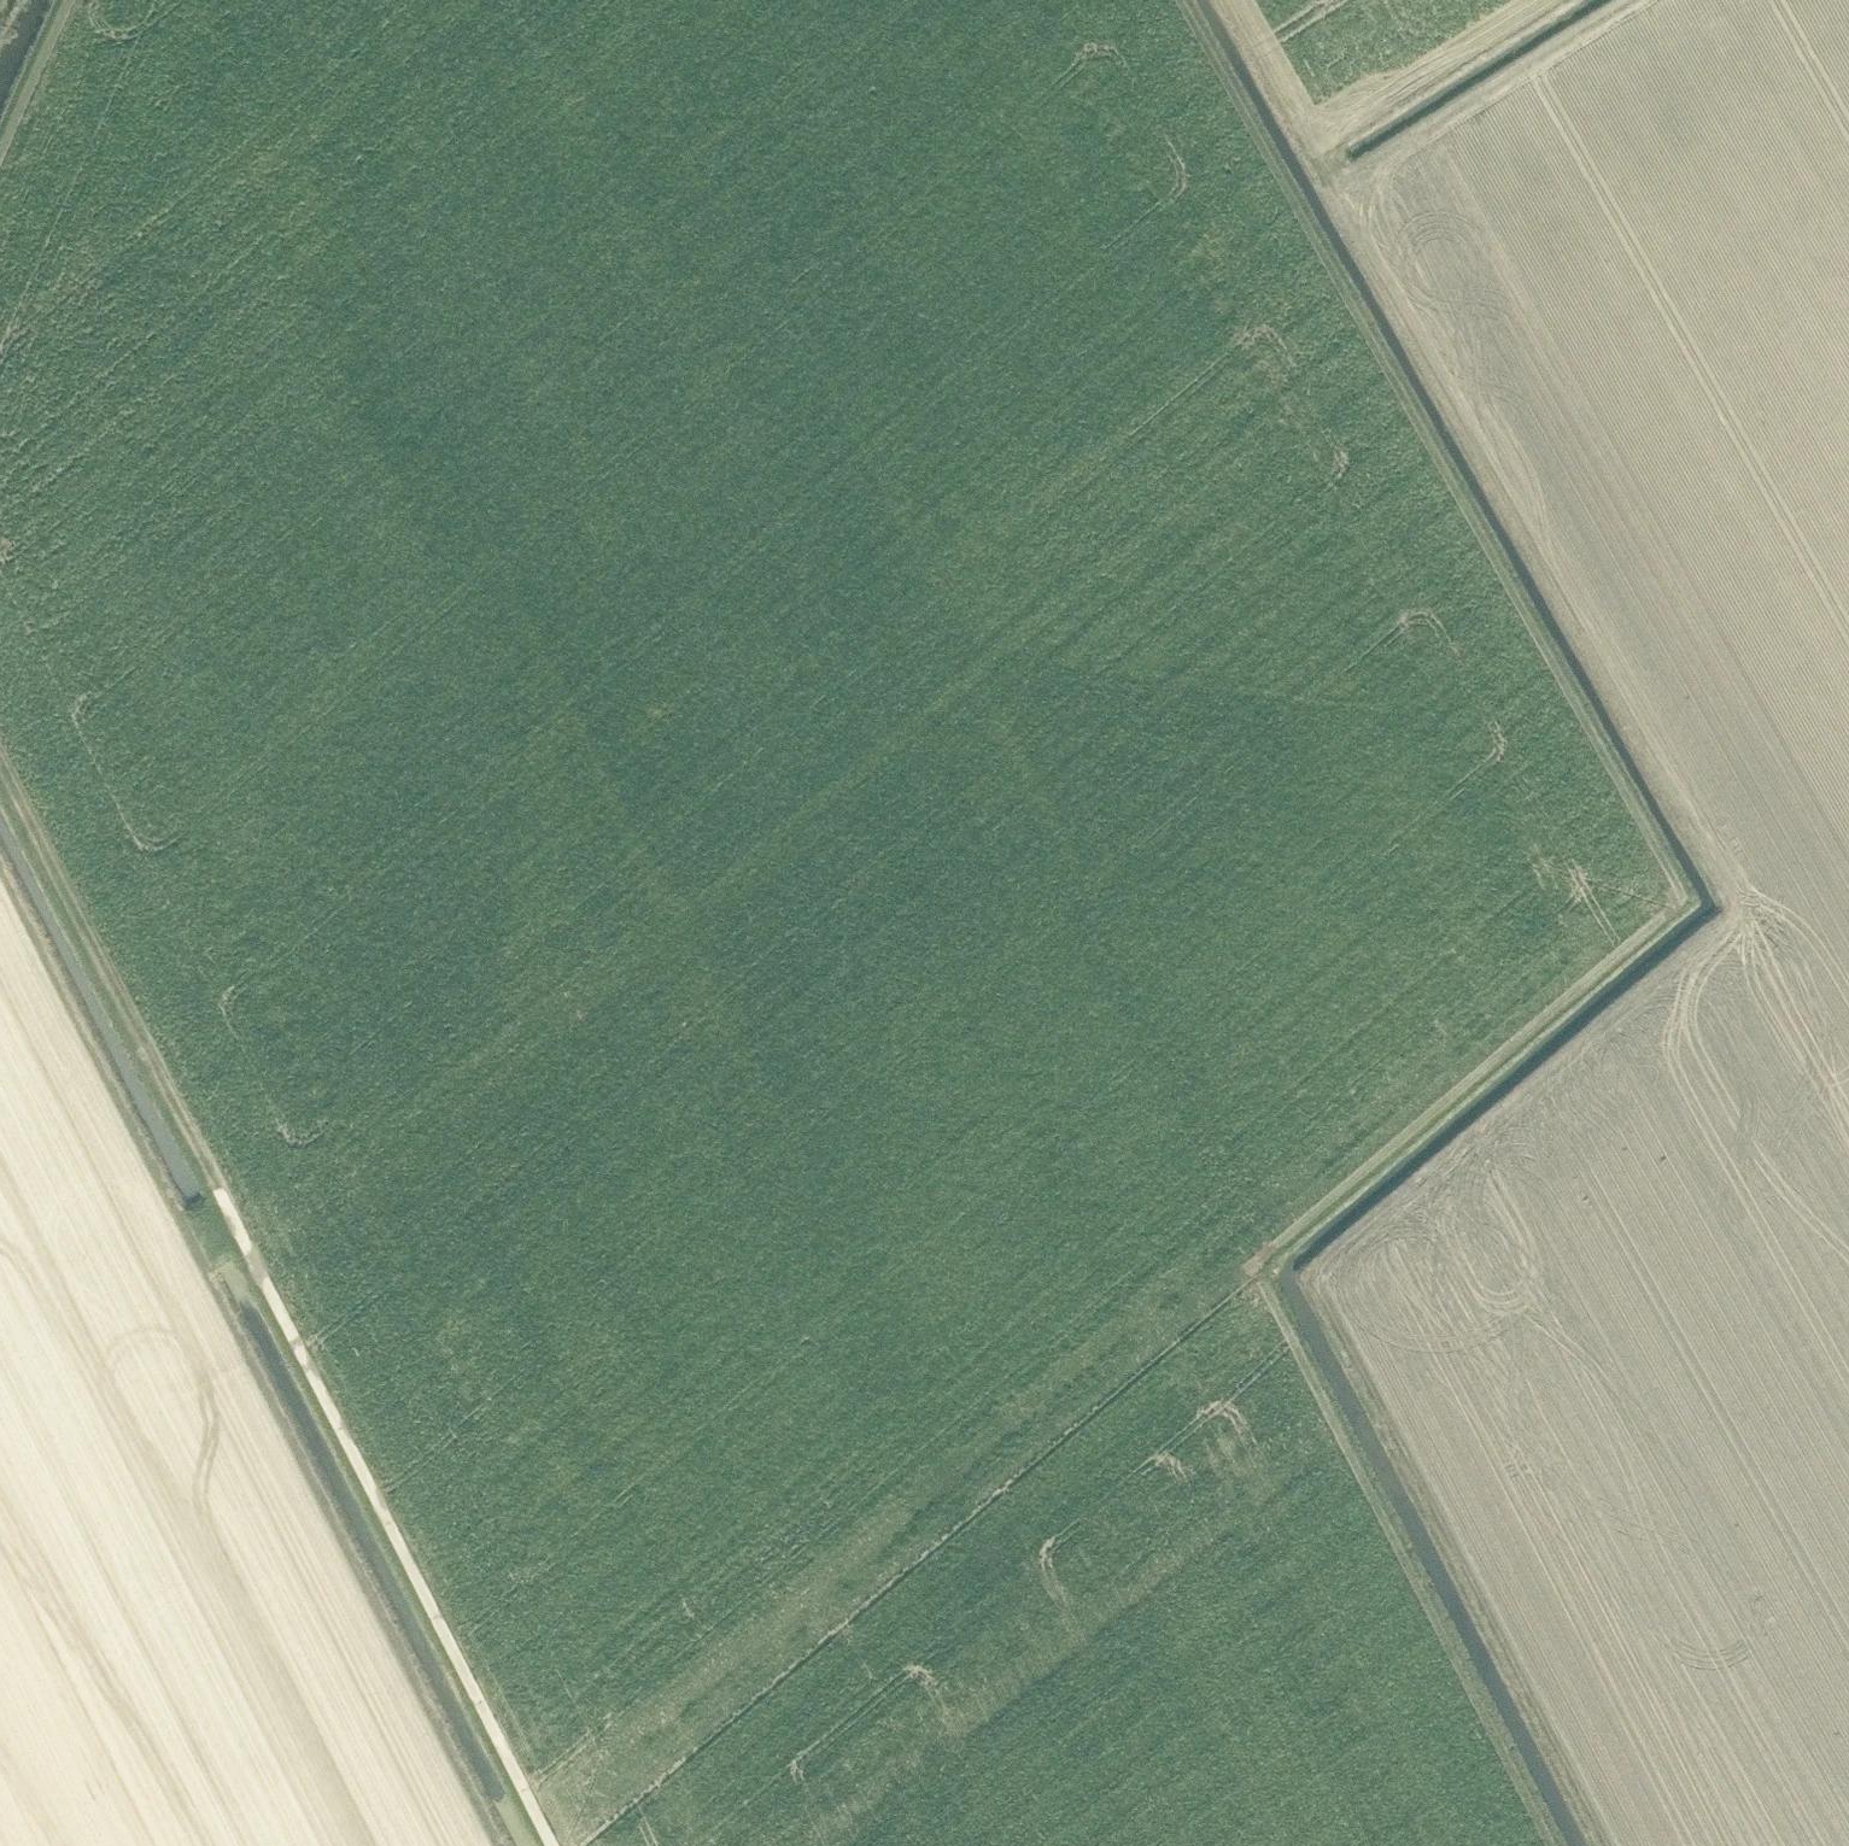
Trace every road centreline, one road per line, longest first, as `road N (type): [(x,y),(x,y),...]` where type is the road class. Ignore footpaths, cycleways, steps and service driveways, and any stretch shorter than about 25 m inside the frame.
road 1 (track): [(219,1192),(554,1845)]

